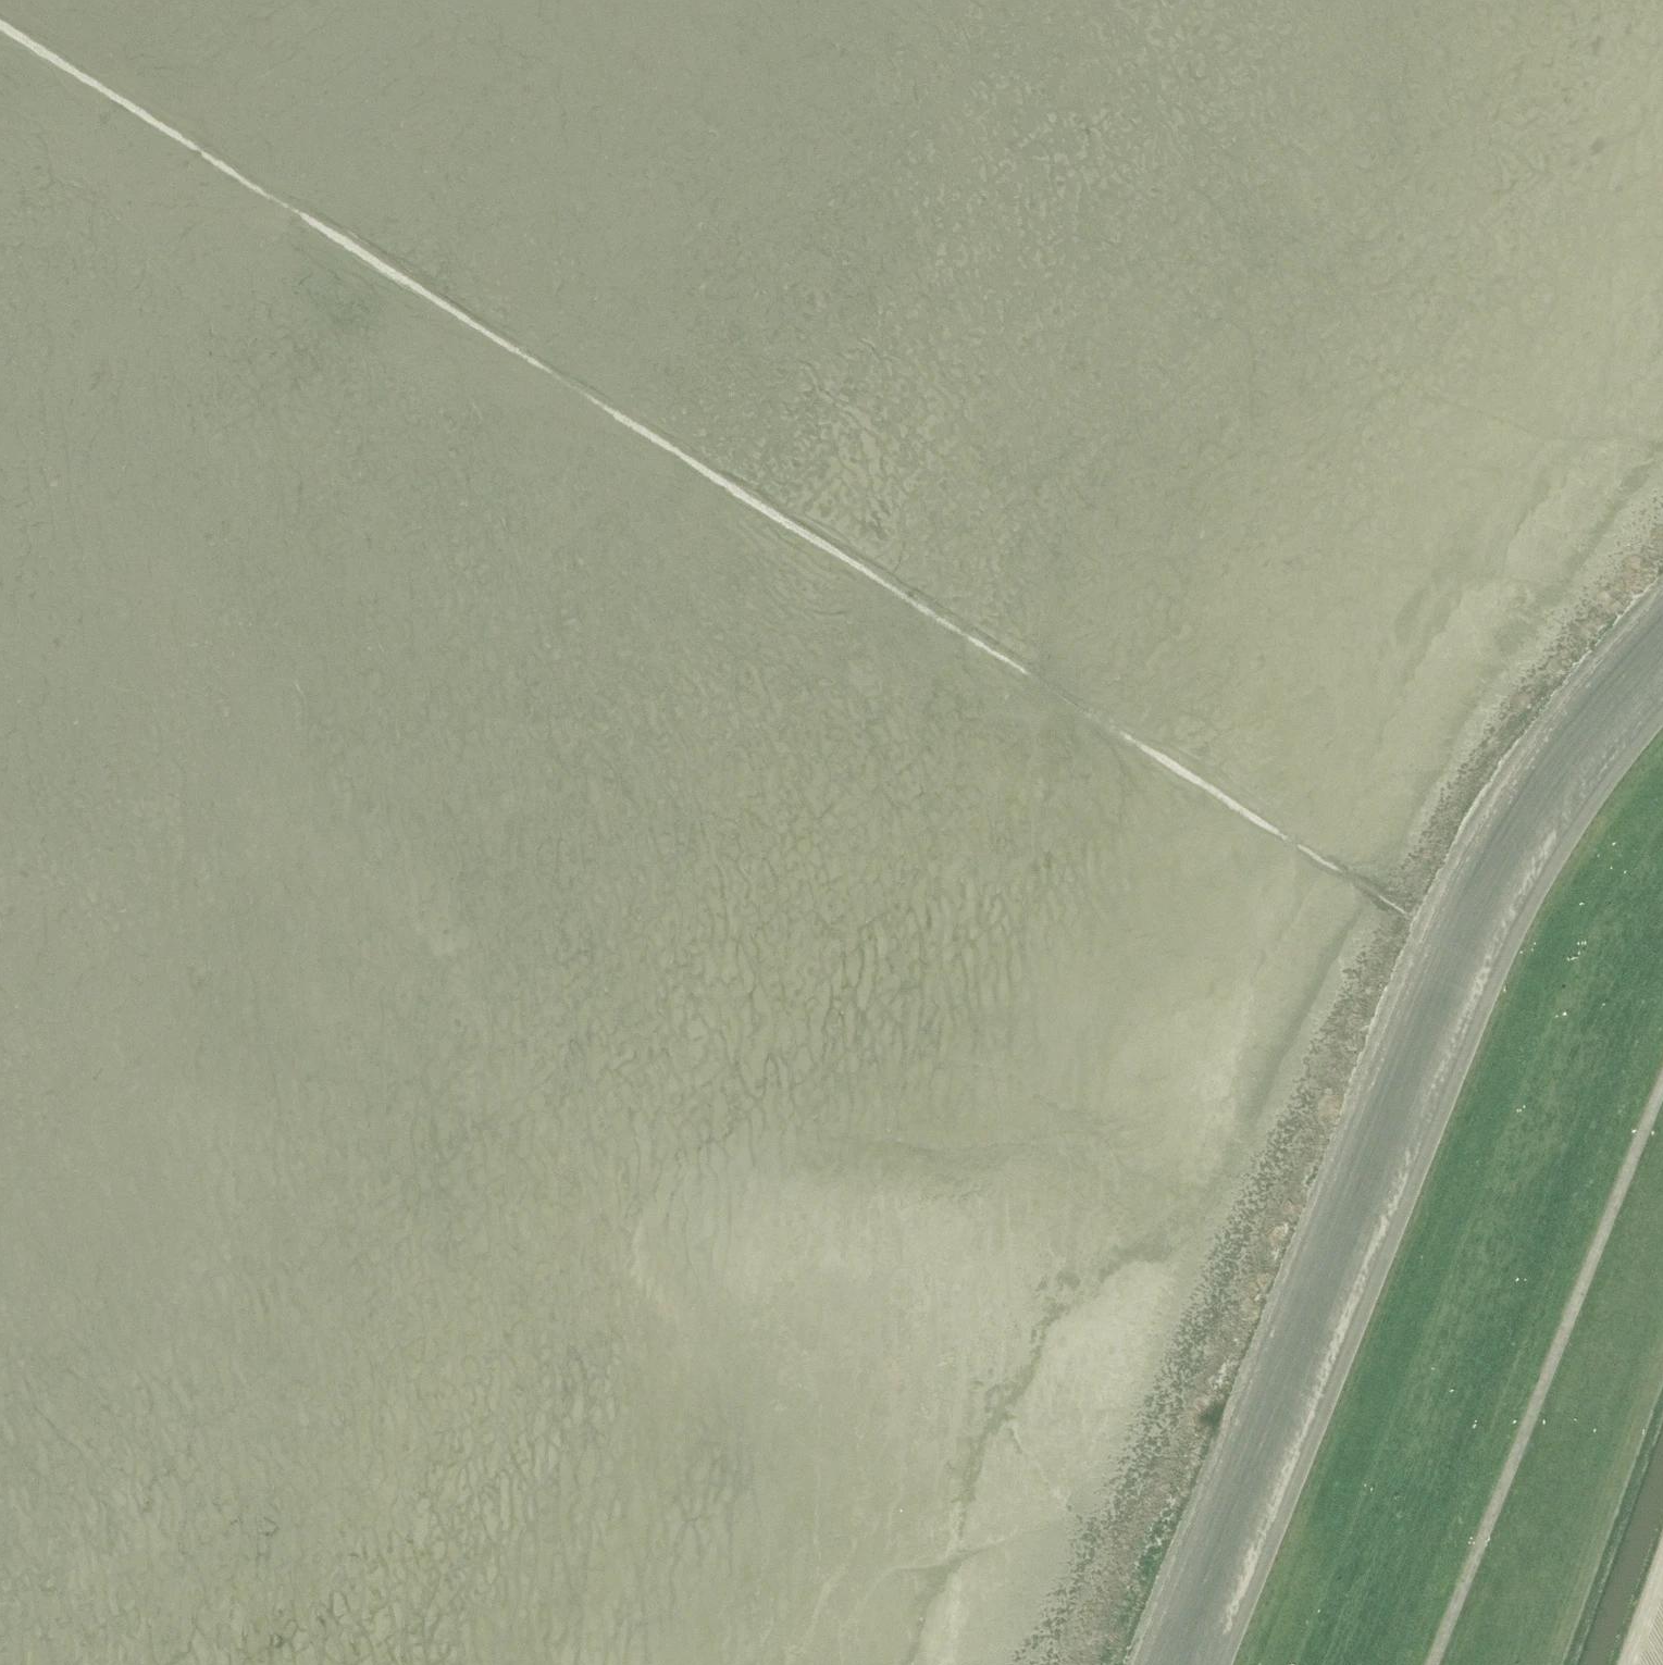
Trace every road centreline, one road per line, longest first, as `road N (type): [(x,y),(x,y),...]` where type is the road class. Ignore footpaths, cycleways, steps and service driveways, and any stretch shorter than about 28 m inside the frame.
road 1 (unclassified): [(1432,1664),(1662,1082)]

